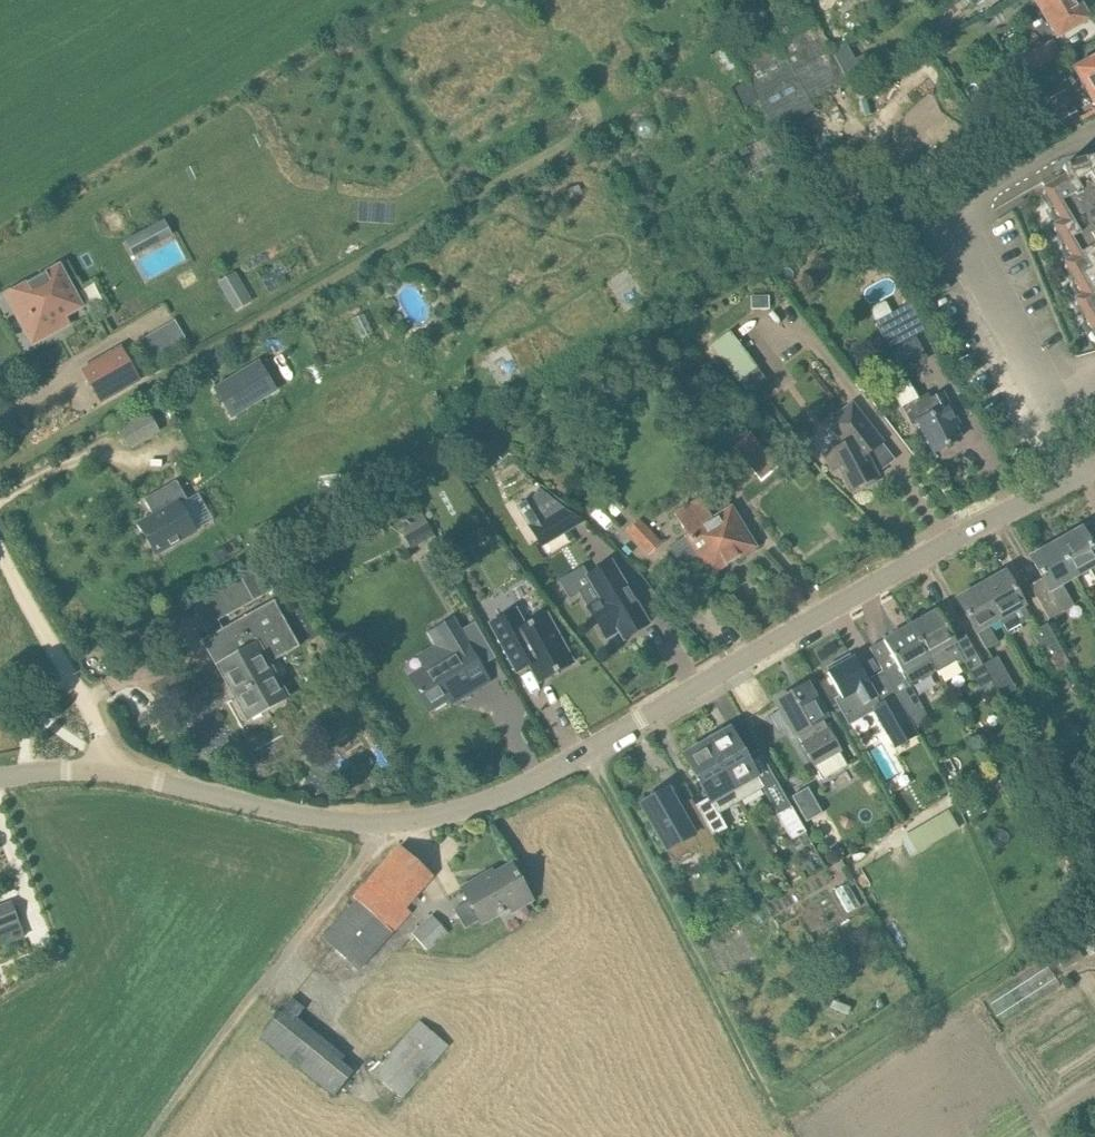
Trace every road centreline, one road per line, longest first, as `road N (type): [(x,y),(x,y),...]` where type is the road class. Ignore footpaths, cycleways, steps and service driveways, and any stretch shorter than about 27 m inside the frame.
road 1 (unclassified): [(1094,466),(990,515),(486,802),(391,823),(315,816),(121,772),(39,770),(0,781)]
road 2 (track): [(121,772),(0,560)]

